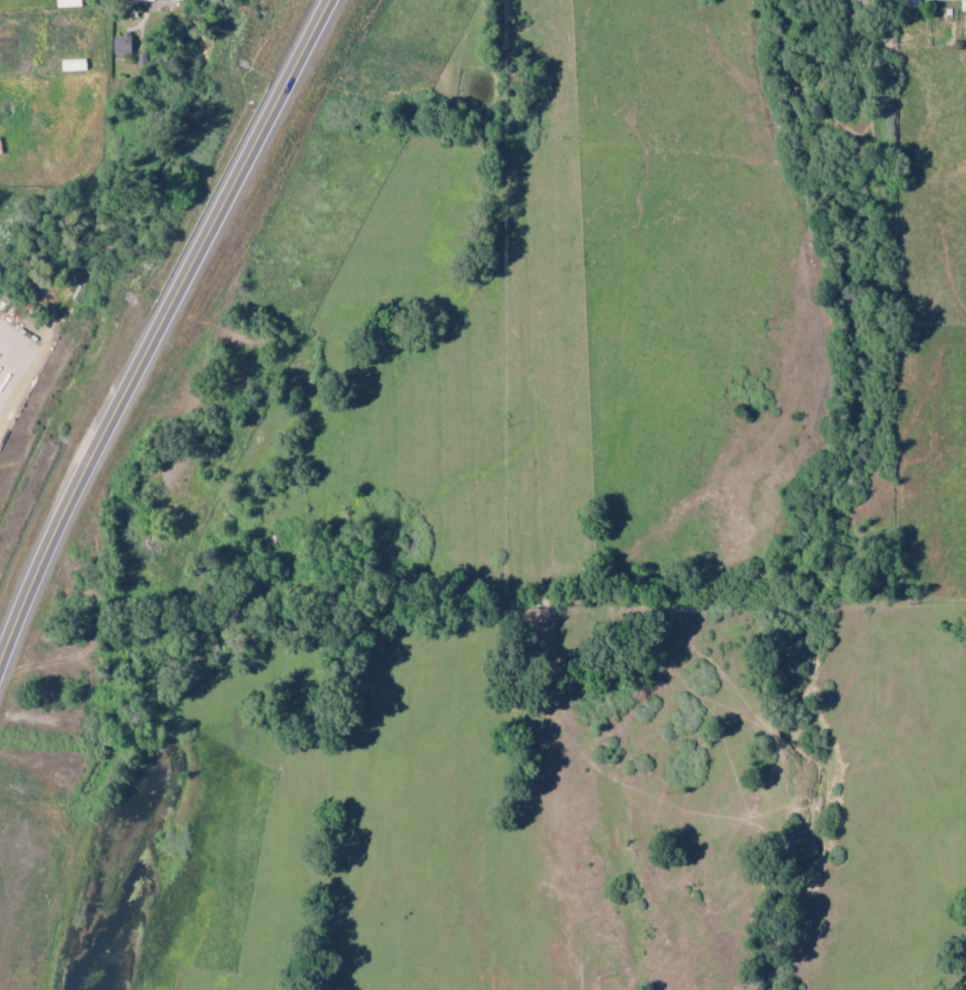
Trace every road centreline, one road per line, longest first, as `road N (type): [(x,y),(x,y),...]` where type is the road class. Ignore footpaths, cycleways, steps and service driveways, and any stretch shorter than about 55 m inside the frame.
road 1 (trunk): [(328,0),(92,450),(0,657)]

